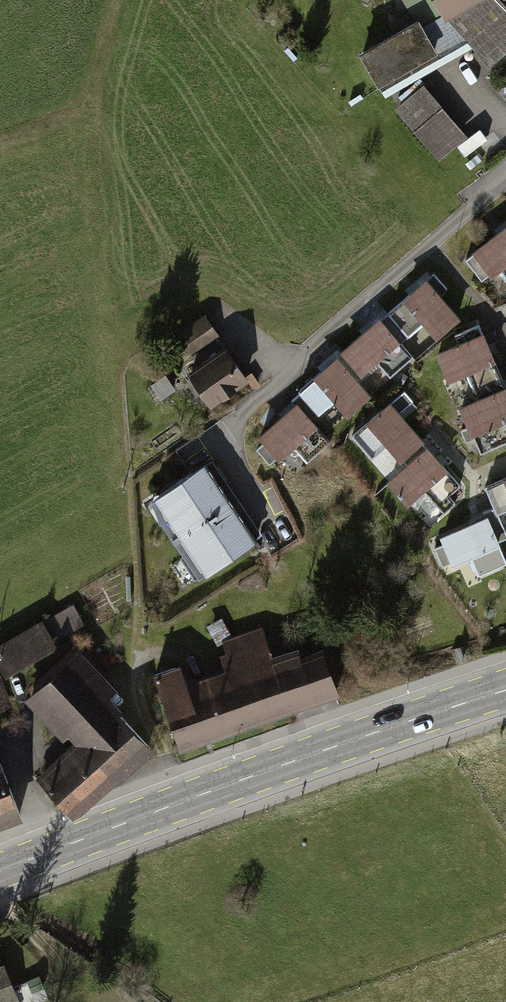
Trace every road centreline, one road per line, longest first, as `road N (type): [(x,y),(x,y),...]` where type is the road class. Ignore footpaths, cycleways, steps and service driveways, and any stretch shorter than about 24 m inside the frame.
road 1 (primary): [(0,871),(505,689)]
road 2 (residential): [(505,174),(242,414),(236,467),(269,523)]
road 3 (track): [(142,659),(137,686),(144,719),(181,803)]

